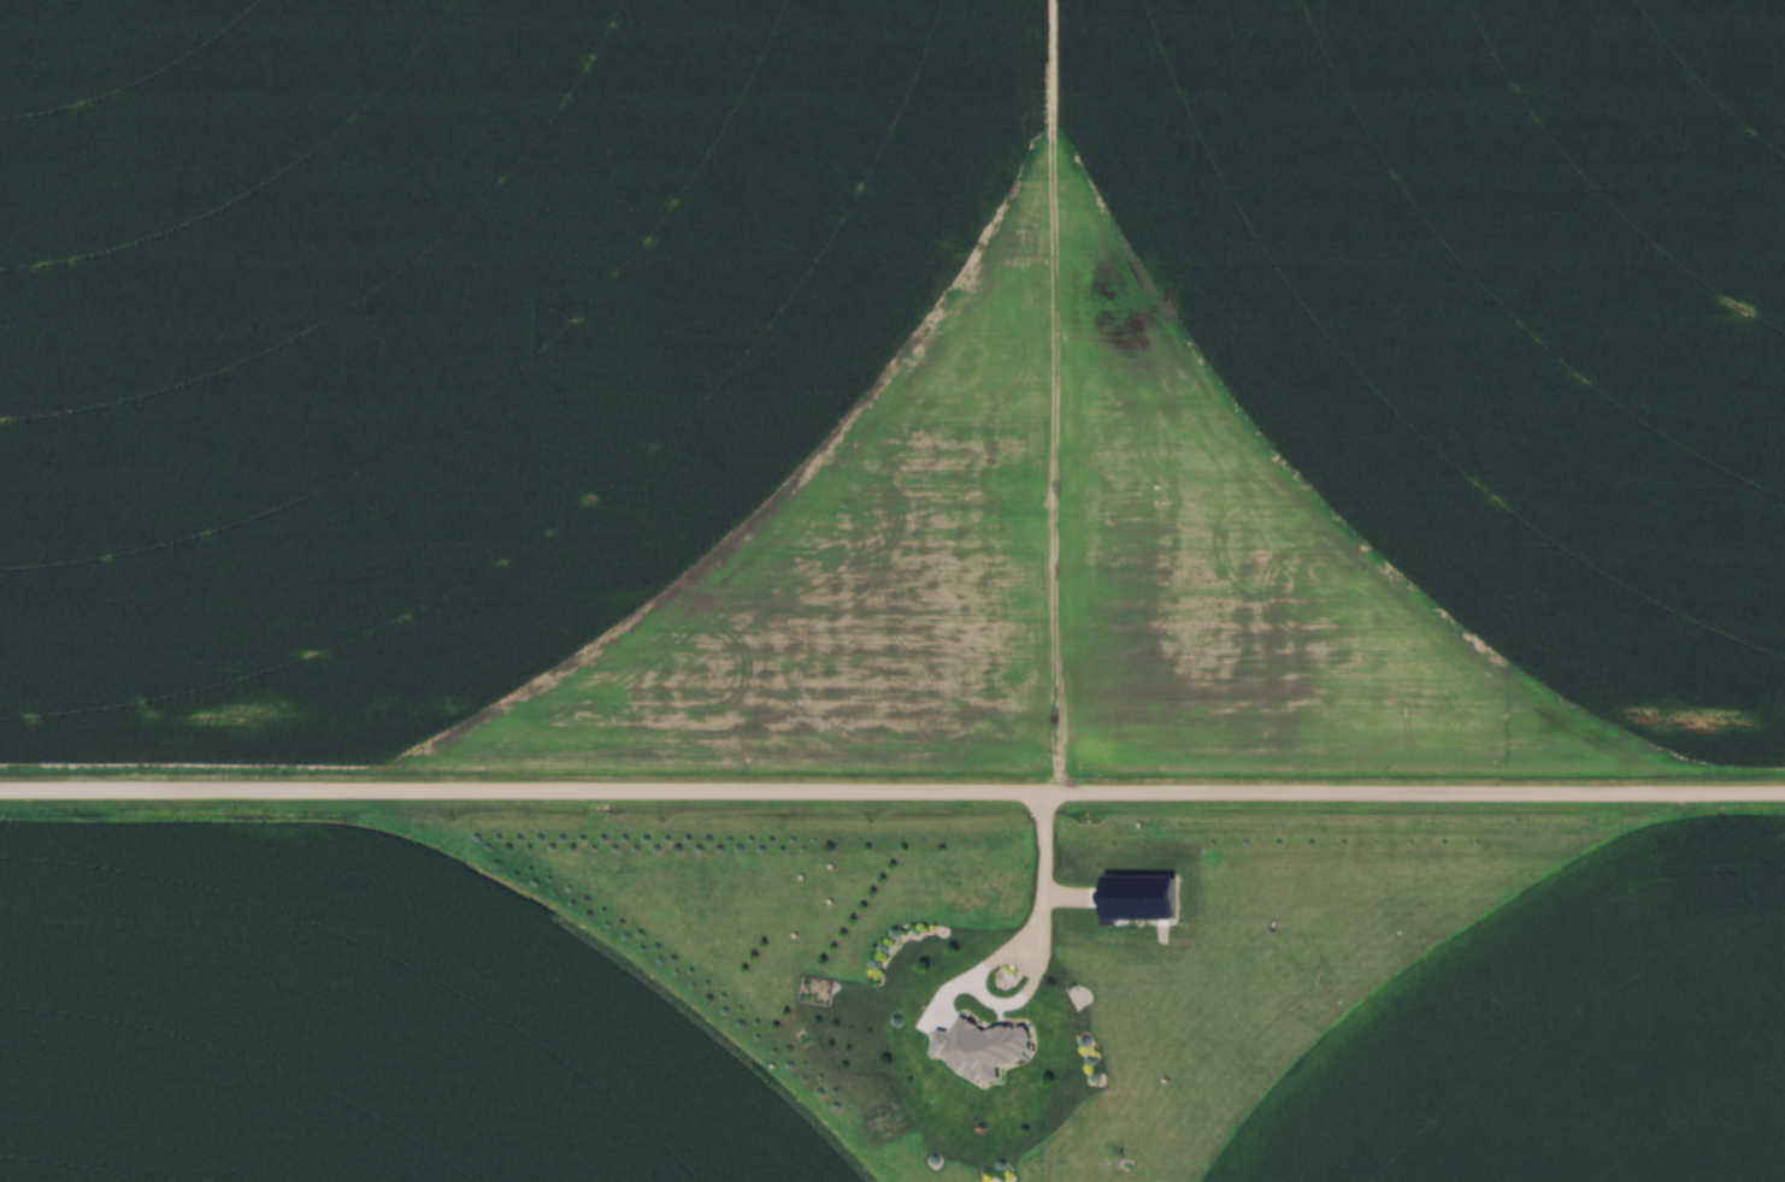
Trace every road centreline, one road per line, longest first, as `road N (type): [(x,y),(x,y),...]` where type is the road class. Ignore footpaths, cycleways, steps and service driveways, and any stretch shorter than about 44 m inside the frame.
road 1 (residential): [(1784,794),(0,791)]

